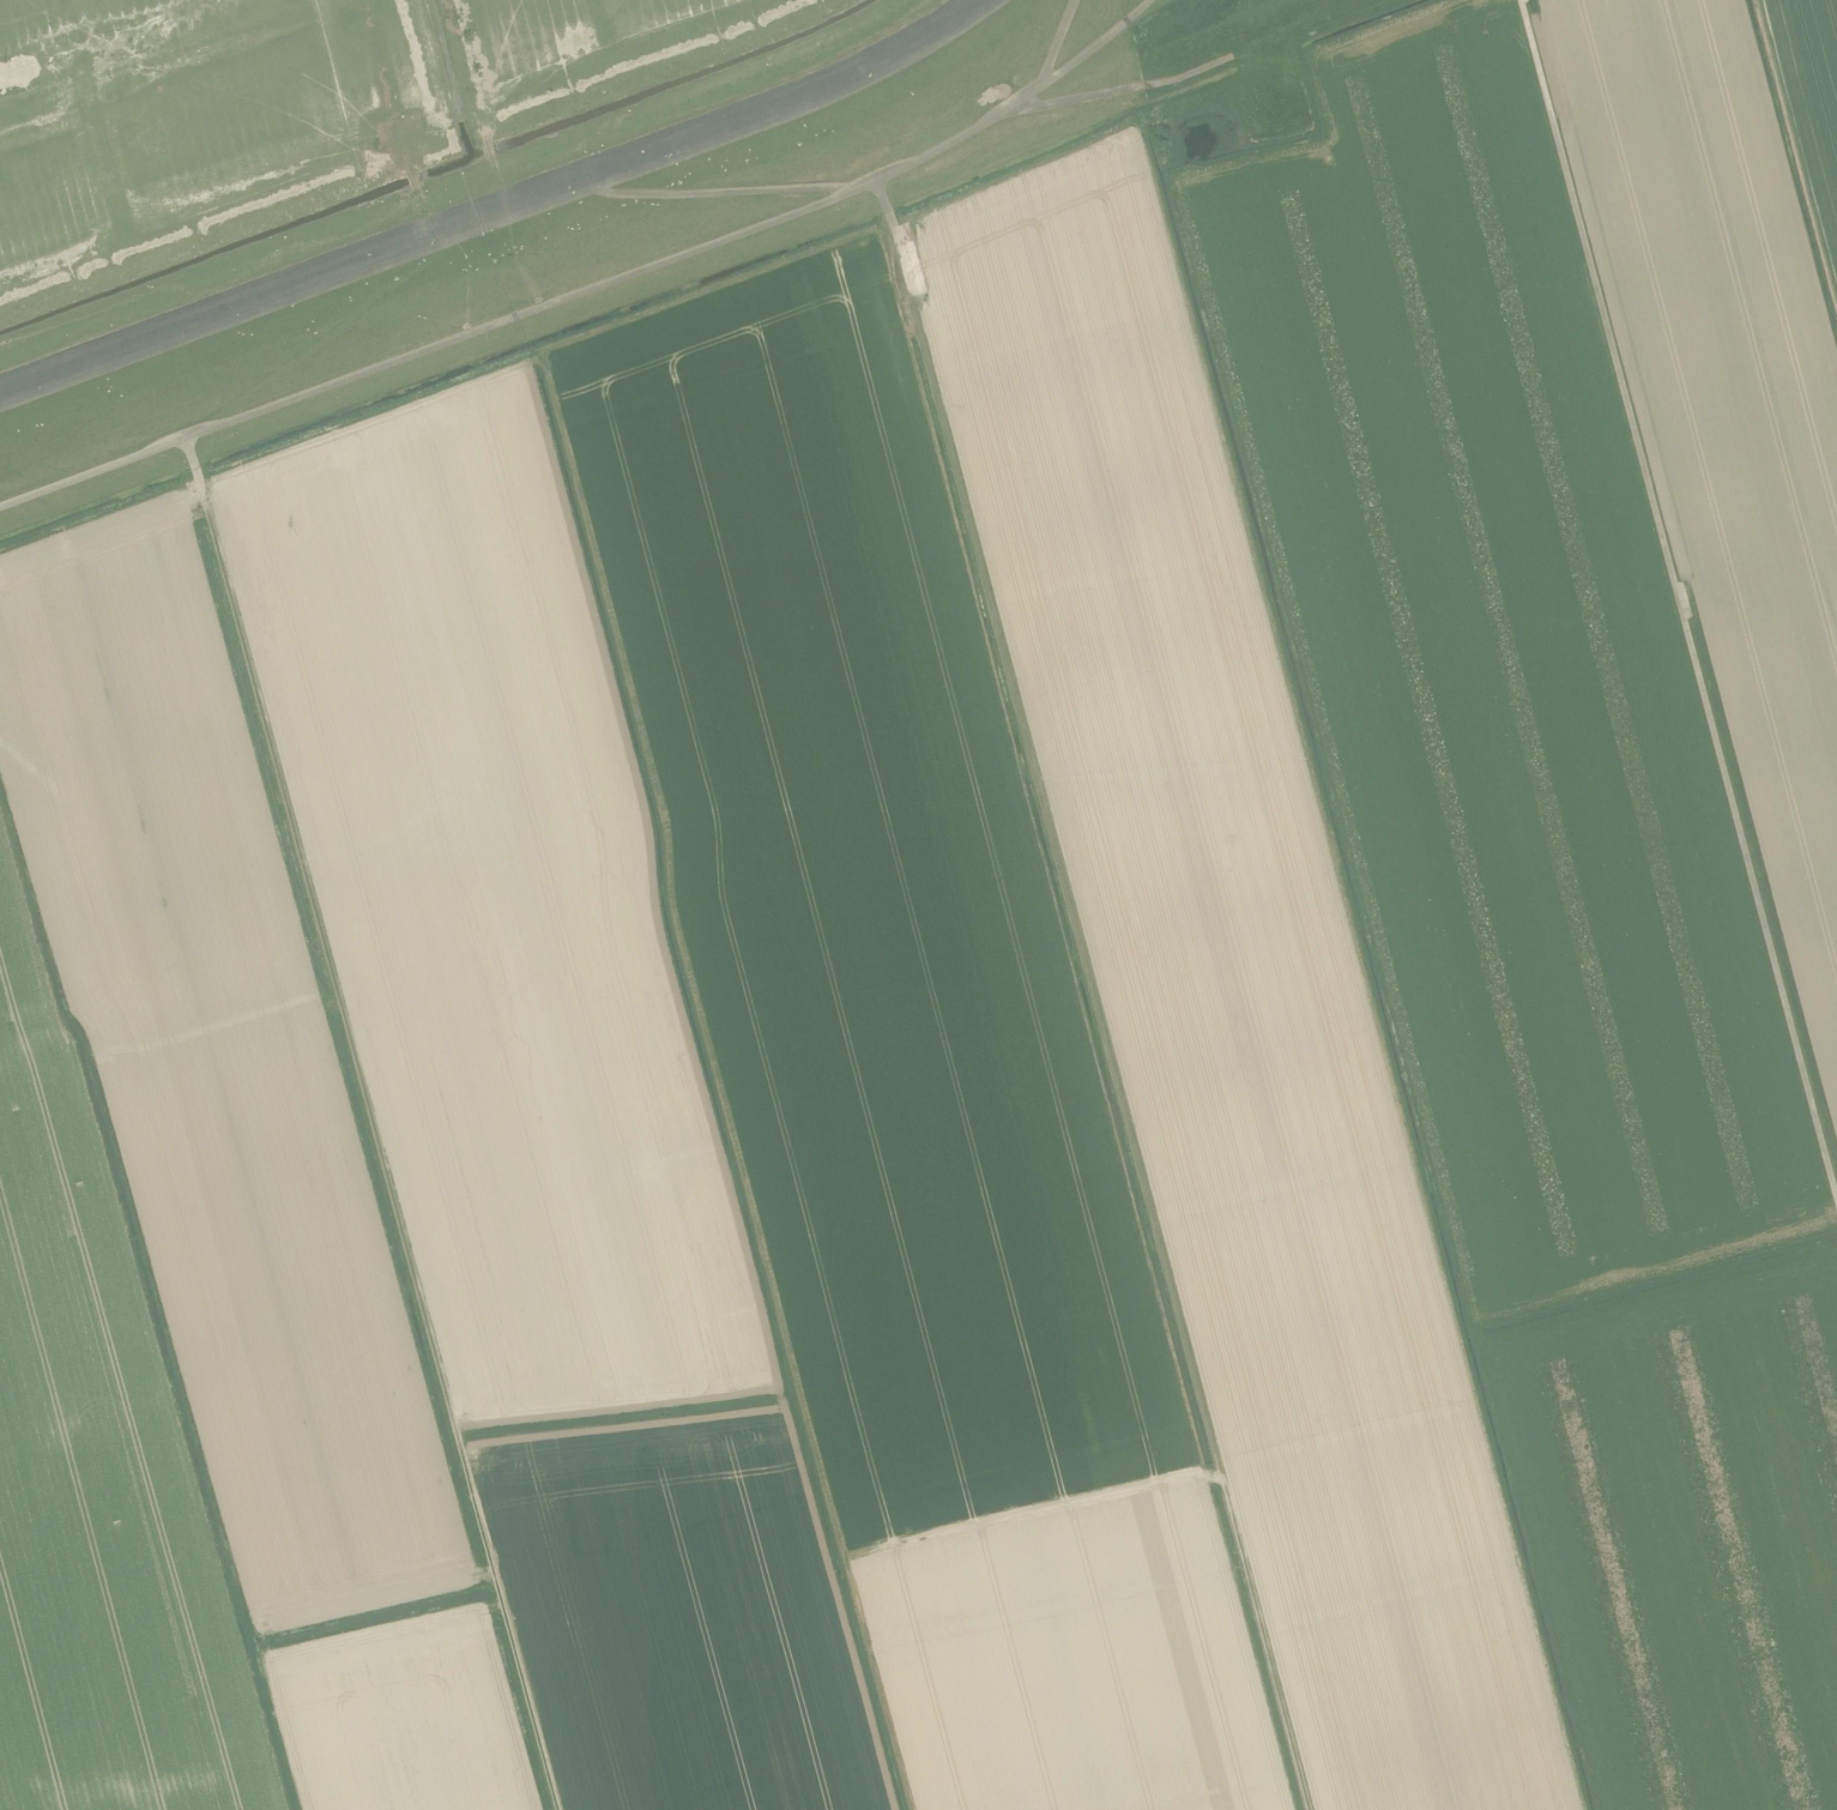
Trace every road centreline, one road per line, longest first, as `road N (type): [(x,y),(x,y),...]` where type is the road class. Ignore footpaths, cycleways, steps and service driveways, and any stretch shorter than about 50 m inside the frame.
road 1 (track): [(1311,1809),(914,301)]
road 2 (track): [(557,1809),(457,1427)]
road 3 (track): [(185,438),(456,236)]

